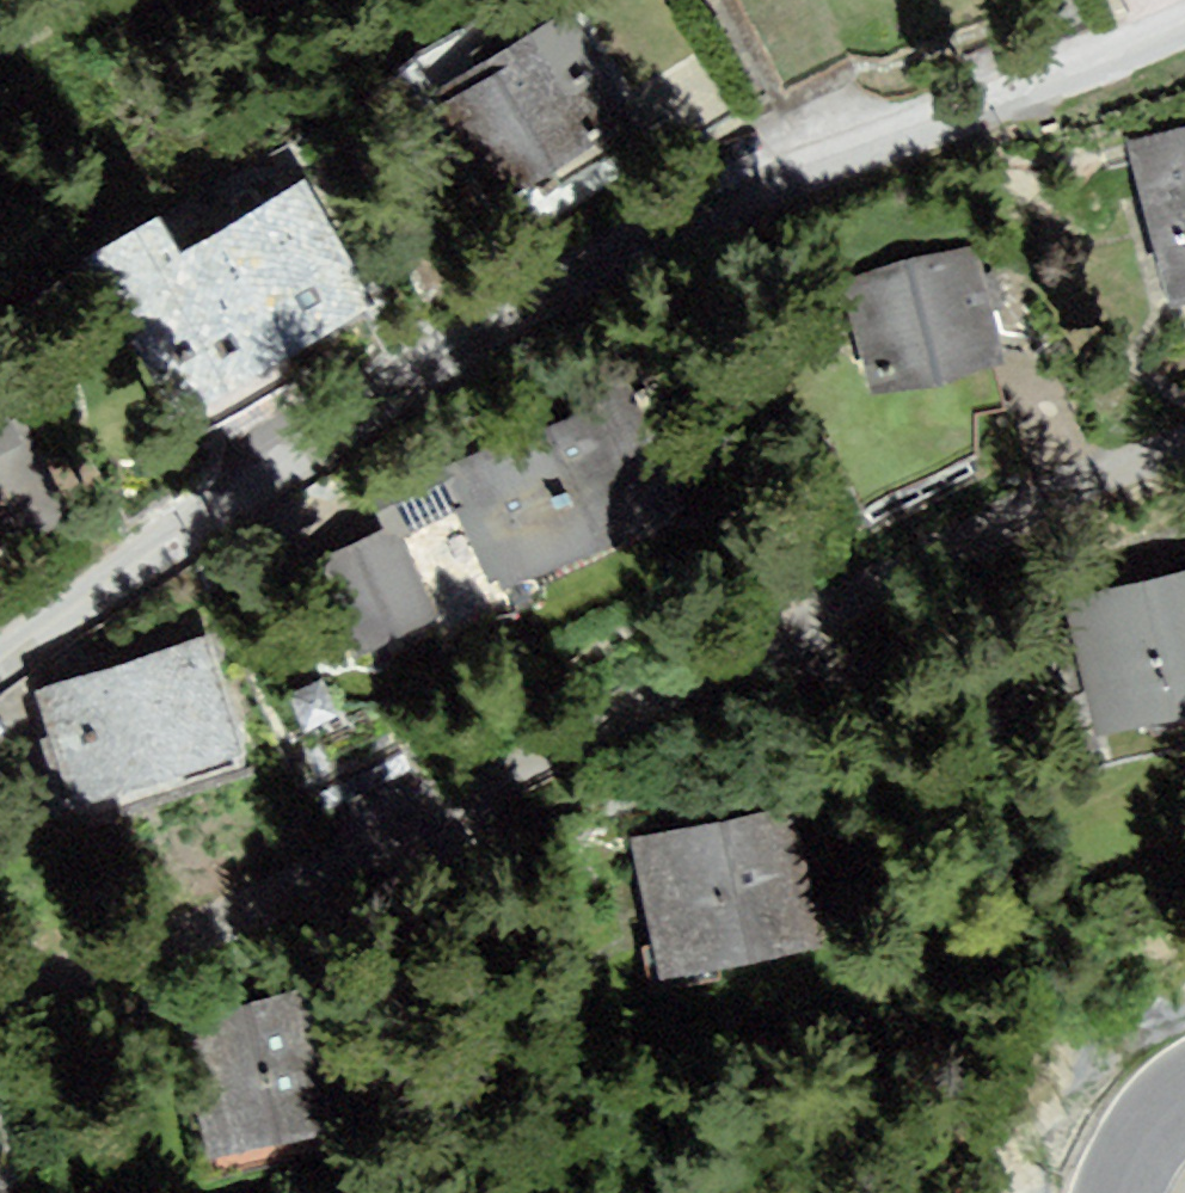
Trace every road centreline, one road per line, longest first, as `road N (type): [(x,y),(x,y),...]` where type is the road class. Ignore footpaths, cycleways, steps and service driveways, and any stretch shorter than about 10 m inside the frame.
road 1 (residential): [(1184,21),(867,162),(275,475),(0,653)]
road 2 (residential): [(0,967),(289,874),(957,557),(1184,459)]
road 3 (tertiary): [(1112,1192),(1154,1118),(1184,1093)]

